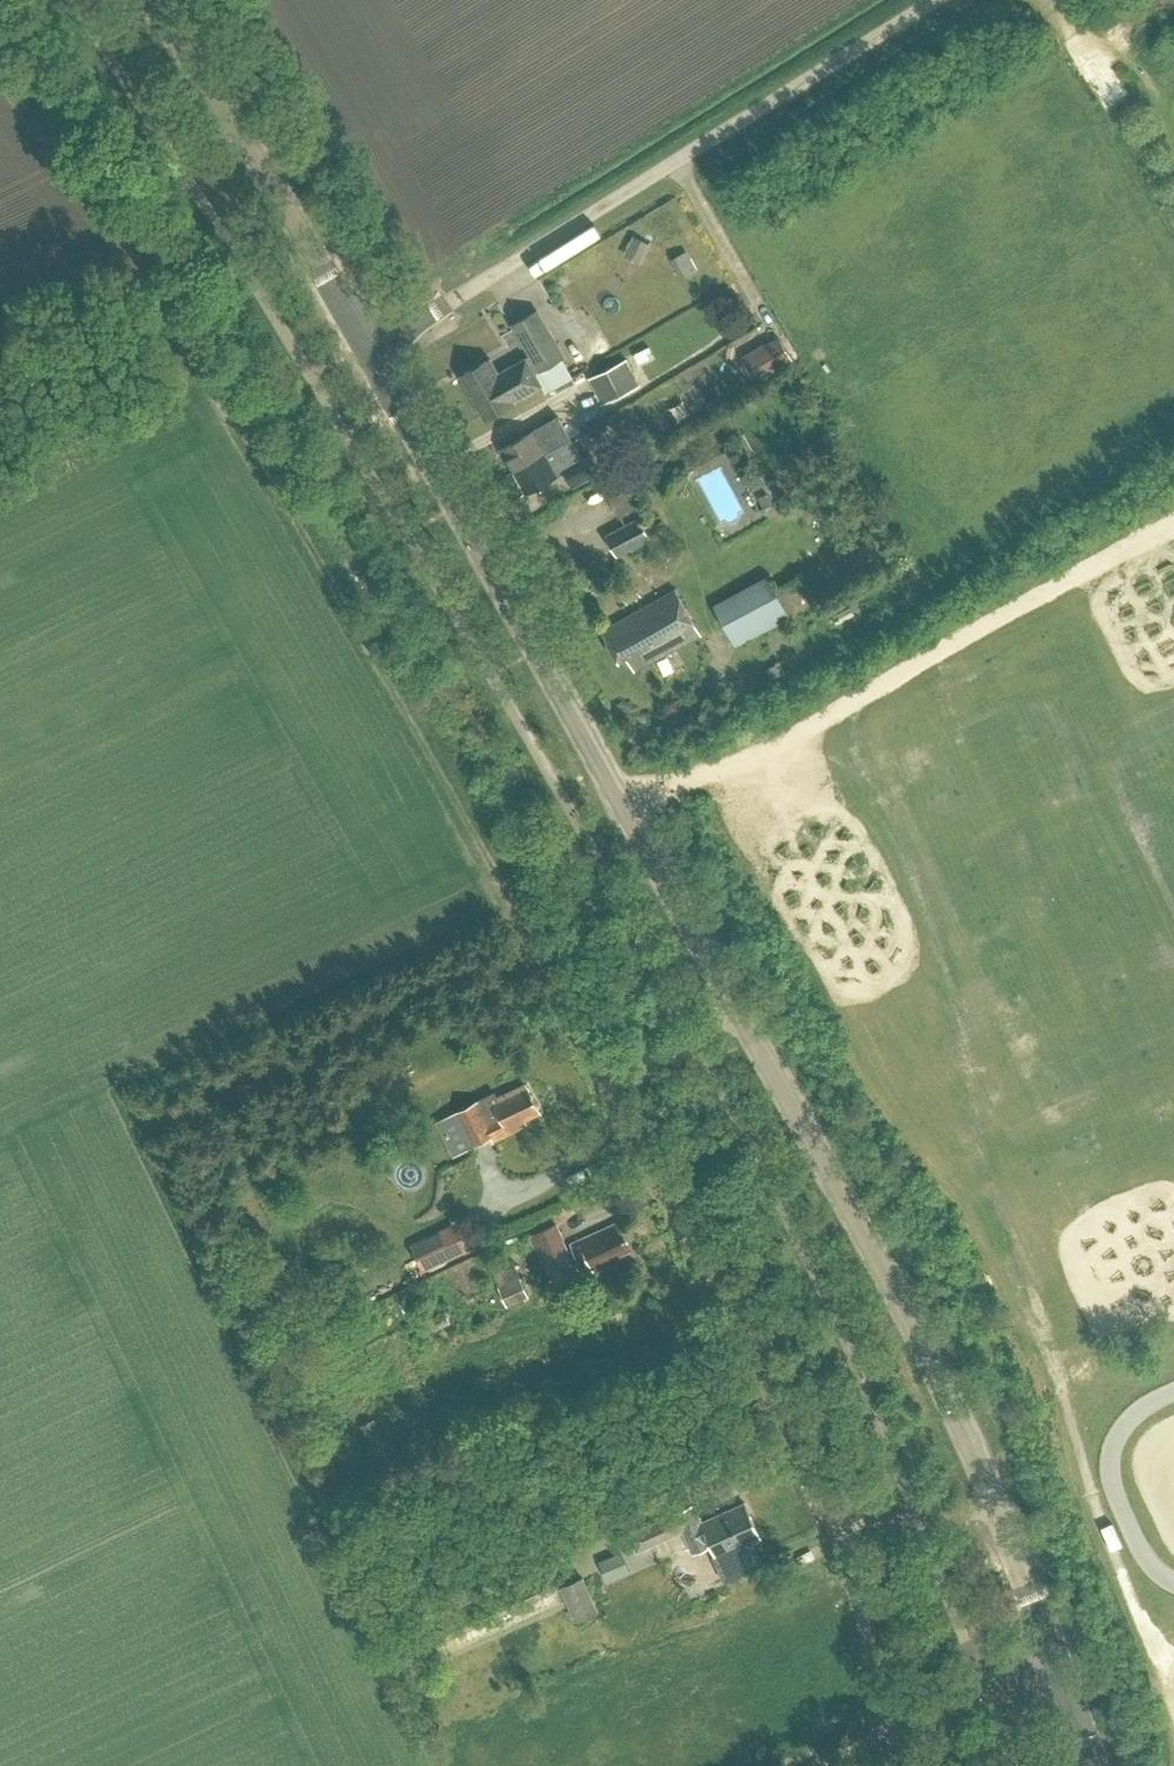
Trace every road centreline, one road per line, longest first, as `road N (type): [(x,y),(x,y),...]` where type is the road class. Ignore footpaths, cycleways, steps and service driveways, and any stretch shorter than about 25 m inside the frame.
road 1 (track): [(0,92),(81,211),(612,1092),(790,1432),(840,1543),(892,1706),(910,1725)]
road 2 (tertiary): [(1096,1765),(956,1408),(368,350)]
road 3 (unclassified): [(368,350),(932,0)]
road 4 (tertiary): [(368,350),(149,0)]
road 5 (track): [(739,1011),(612,1092),(611,1154),(505,1202)]
road 6 (track): [(1001,1515),(827,1519)]
road 7 (track): [(910,1725),(1060,1664)]

